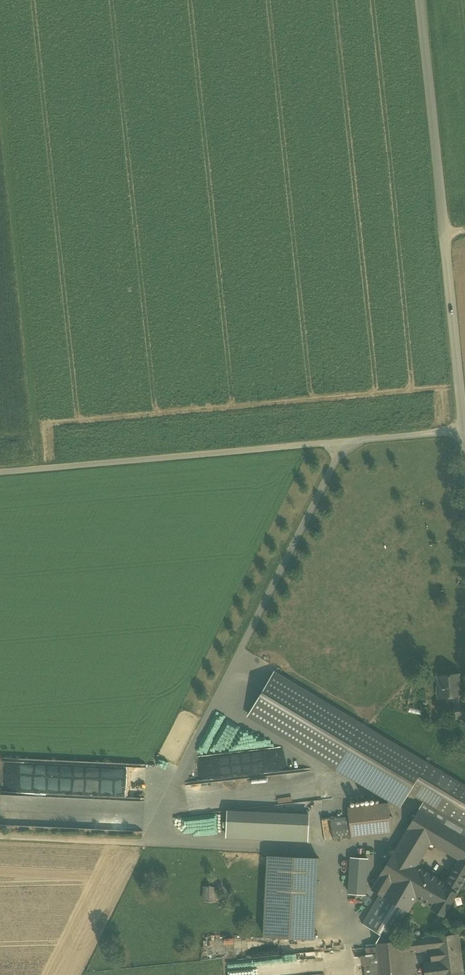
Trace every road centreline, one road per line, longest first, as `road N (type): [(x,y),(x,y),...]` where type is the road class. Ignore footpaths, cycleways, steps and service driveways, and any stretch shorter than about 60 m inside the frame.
road 1 (unclassified): [(422,0),(464,476)]
road 2 (track): [(460,434),(0,468)]
road 3 (track): [(154,843),(0,836)]

